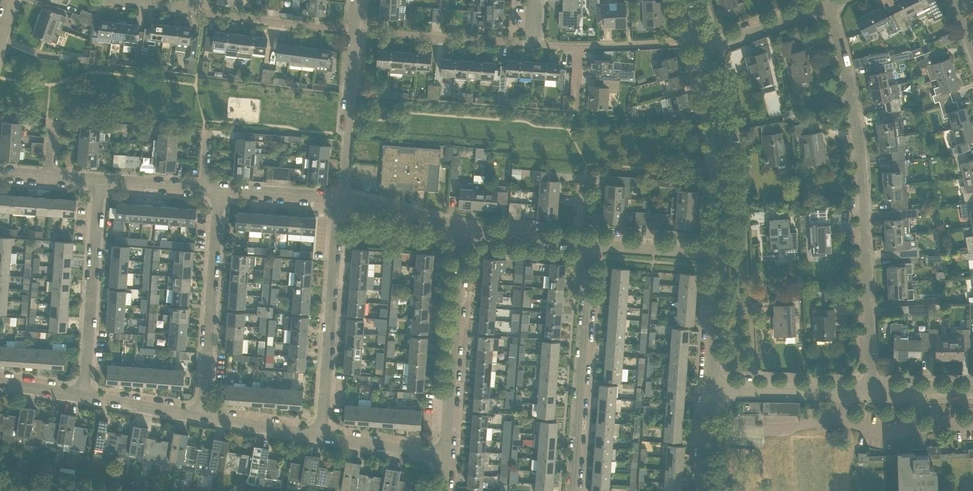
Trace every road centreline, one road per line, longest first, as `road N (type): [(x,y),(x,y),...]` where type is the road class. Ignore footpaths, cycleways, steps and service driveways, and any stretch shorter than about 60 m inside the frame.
road 1 (residential): [(872,390),(858,149),(831,0)]
road 2 (residential): [(571,490),(590,245)]
road 3 (residential): [(322,434),(341,196)]
road 4 (residential): [(446,456),(463,228)]
road 5 (residential): [(203,414),(219,188)]
road 6 (residential): [(85,396),(99,180)]
road 7 (residential): [(719,256),(723,174),(698,42)]
road 8 (residential): [(532,44),(353,31)]
road 9 (residential): [(341,196),(353,31)]
road 10 (residential): [(710,388),(872,390)]
road 11 (residential): [(353,31),(196,10)]
road 12 (residential): [(698,42),(726,40),(831,0)]
road 13 (residential): [(710,388),(719,256)]
road 14 (residential): [(590,245),(719,256)]
road 15 (residential): [(341,196),(463,228)]
road 16 (residential): [(446,456),(322,434)]
road 17 (residential): [(219,188),(341,196)]
road 18 (residential): [(322,434),(203,414)]

